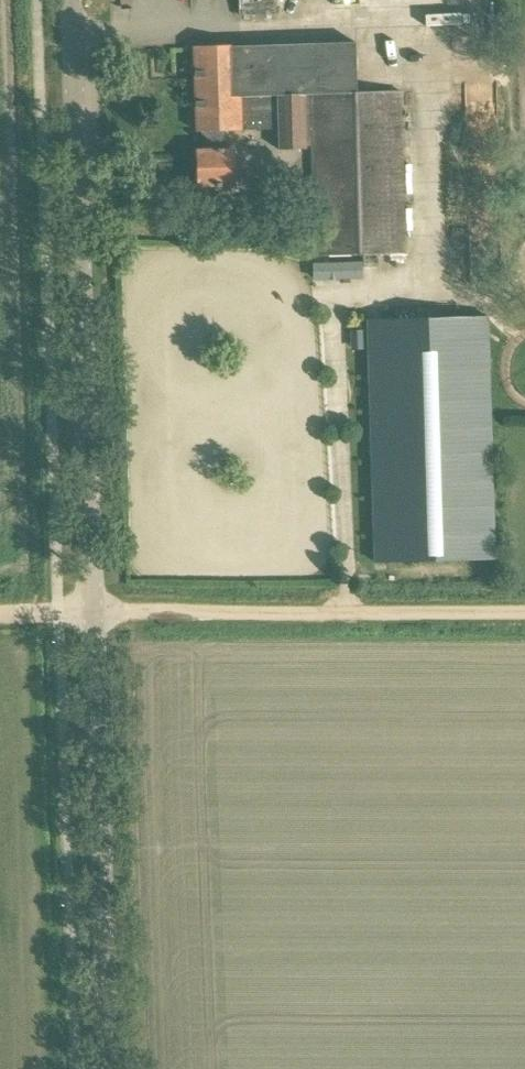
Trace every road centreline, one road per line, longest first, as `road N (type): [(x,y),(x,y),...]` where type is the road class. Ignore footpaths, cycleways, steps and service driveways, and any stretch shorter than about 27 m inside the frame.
road 1 (tertiary): [(106,1068),(71,0)]
road 2 (track): [(48,607),(524,609)]

